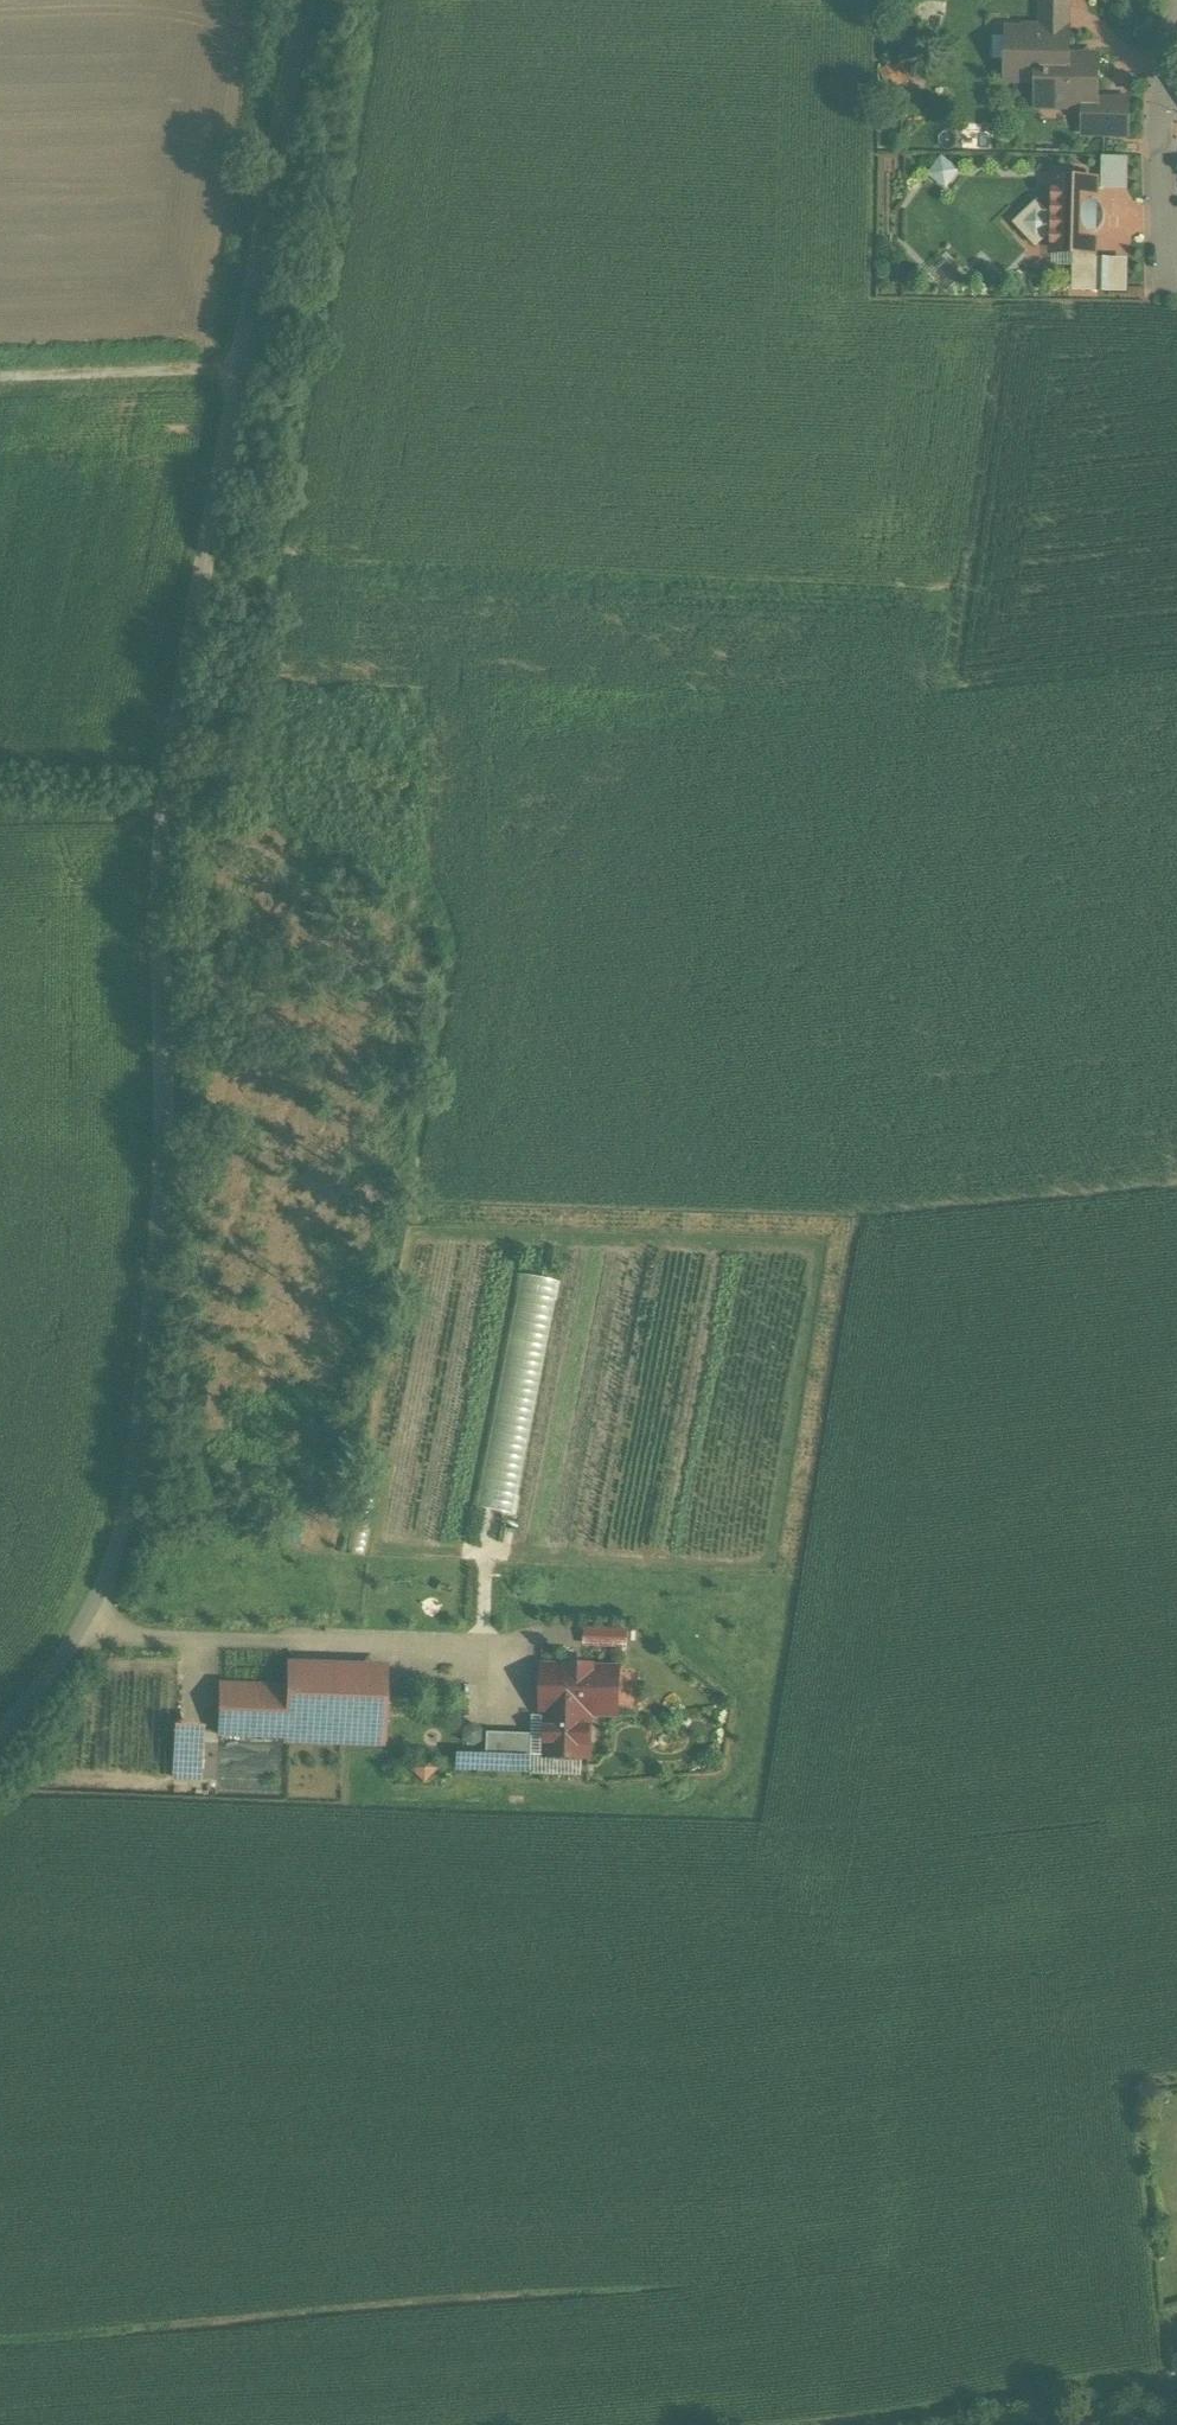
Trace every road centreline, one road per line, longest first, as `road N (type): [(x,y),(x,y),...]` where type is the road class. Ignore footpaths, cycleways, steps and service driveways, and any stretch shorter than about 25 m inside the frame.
road 1 (unclassified): [(0,1736),(100,1587),(132,1480),(160,1214),(160,870),(169,776),(306,0)]
road 2 (residential): [(1176,30),(1162,100),(1161,270)]

